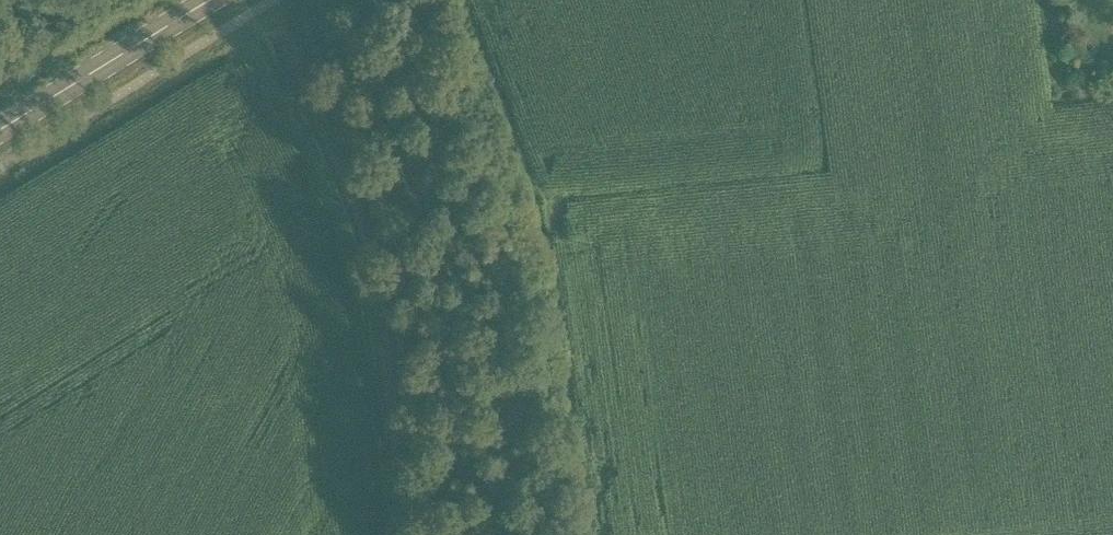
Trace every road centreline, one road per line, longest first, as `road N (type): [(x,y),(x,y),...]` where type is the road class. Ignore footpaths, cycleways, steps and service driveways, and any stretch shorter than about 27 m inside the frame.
road 1 (tertiary): [(226,0),(0,135)]

